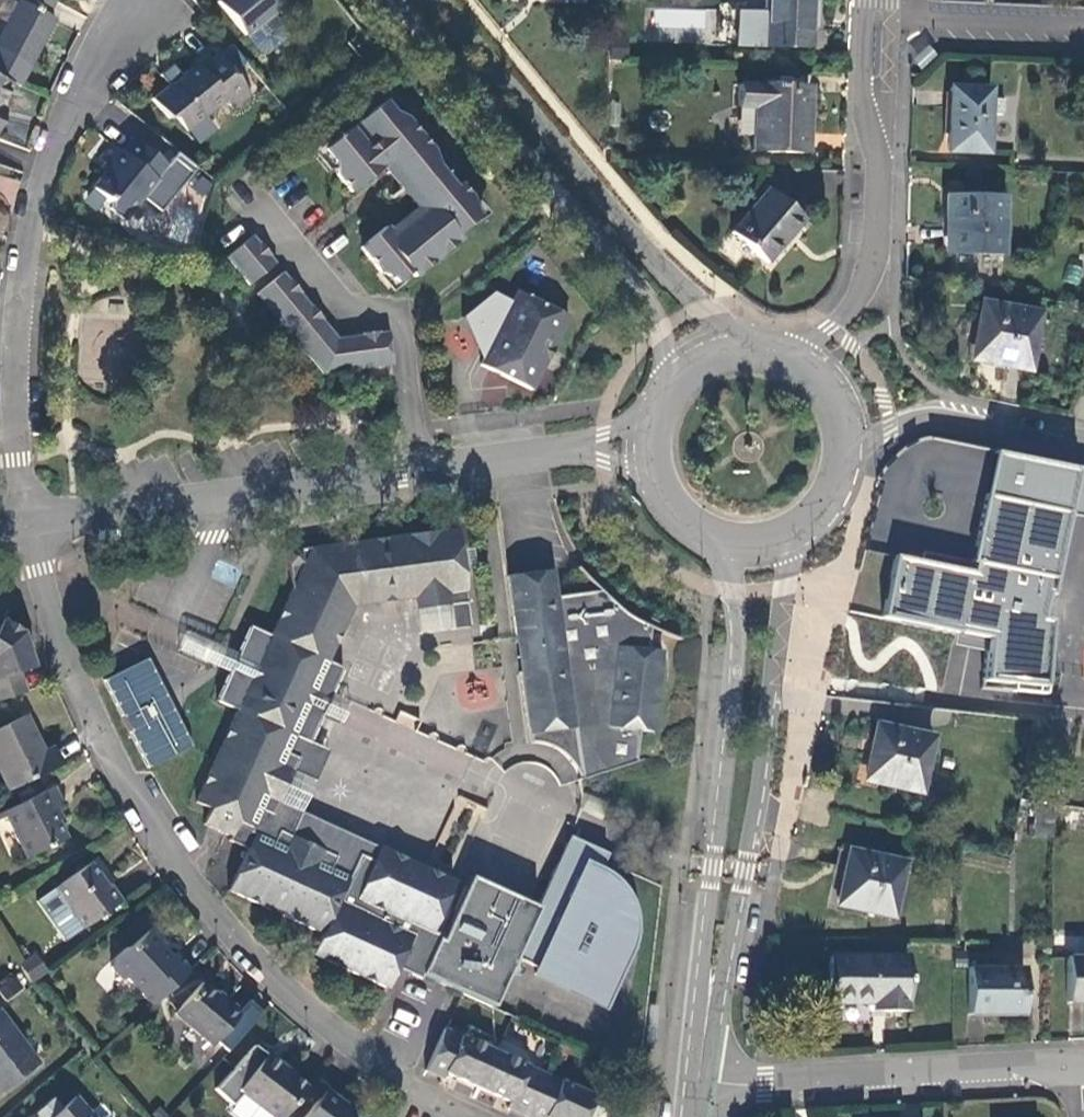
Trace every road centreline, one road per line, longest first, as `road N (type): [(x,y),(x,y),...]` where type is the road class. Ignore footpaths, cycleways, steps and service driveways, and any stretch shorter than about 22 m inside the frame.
road 1 (residential): [(27,521),(73,669),(152,820),(227,929),(302,1014),(410,1095),(457,1116)]
road 2 (tertiary): [(698,1074),(760,772),(791,527)]
road 3 (residential): [(126,0),(58,137),(38,201),(18,388),(27,521)]
road 4 (tertiary): [(720,538),(733,662),(698,1074)]
road 5 (tertiary): [(397,0),(646,294),(662,331),(670,391)]
road 6 (tertiary): [(747,356),(640,246),(438,0)]
road 7 (residential): [(865,0),(864,97),(878,163),(872,265),(849,310),(777,362)]
road 8 (residential): [(420,470),(27,521)]
road 9 (residential): [(698,1074),(764,1085),(1083,1068)]
road 10 (residential): [(420,470),(403,330),(391,316),(344,305),(252,197)]
road 11 (tertiary): [(835,459),(890,427),(942,417),(1083,447)]
road 12 (residential): [(562,452),(420,470)]
road 13 (tertiary): [(835,459),(823,400),(777,362)]

